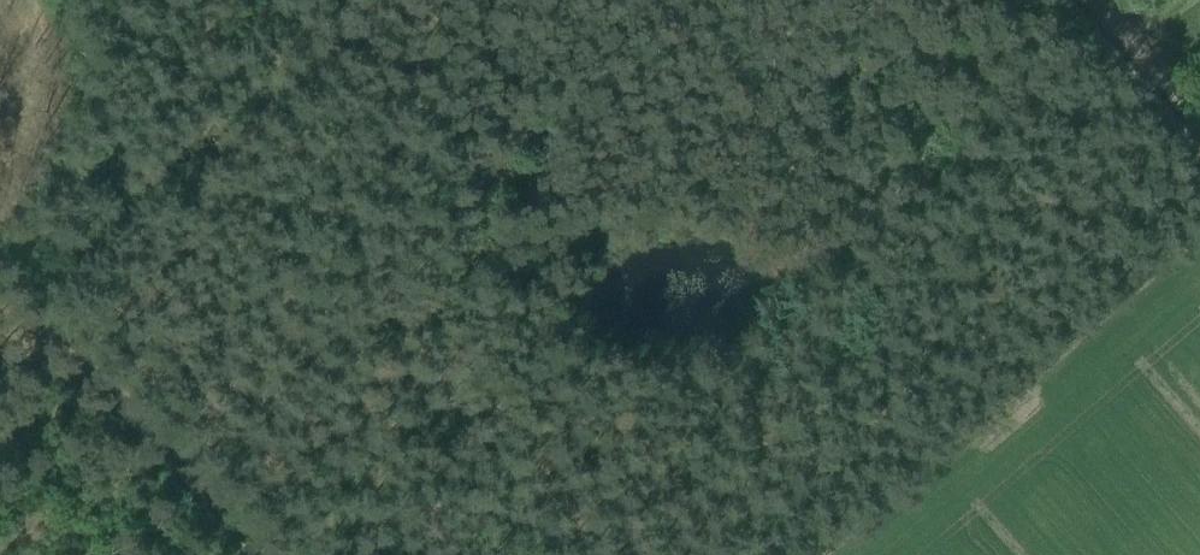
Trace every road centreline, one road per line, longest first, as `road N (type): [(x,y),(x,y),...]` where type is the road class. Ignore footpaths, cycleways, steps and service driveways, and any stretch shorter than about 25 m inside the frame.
road 1 (track): [(826,554),(1199,231)]
road 2 (track): [(0,364),(40,355),(99,376),(263,554)]
road 3 (track): [(1199,122),(1092,0)]

